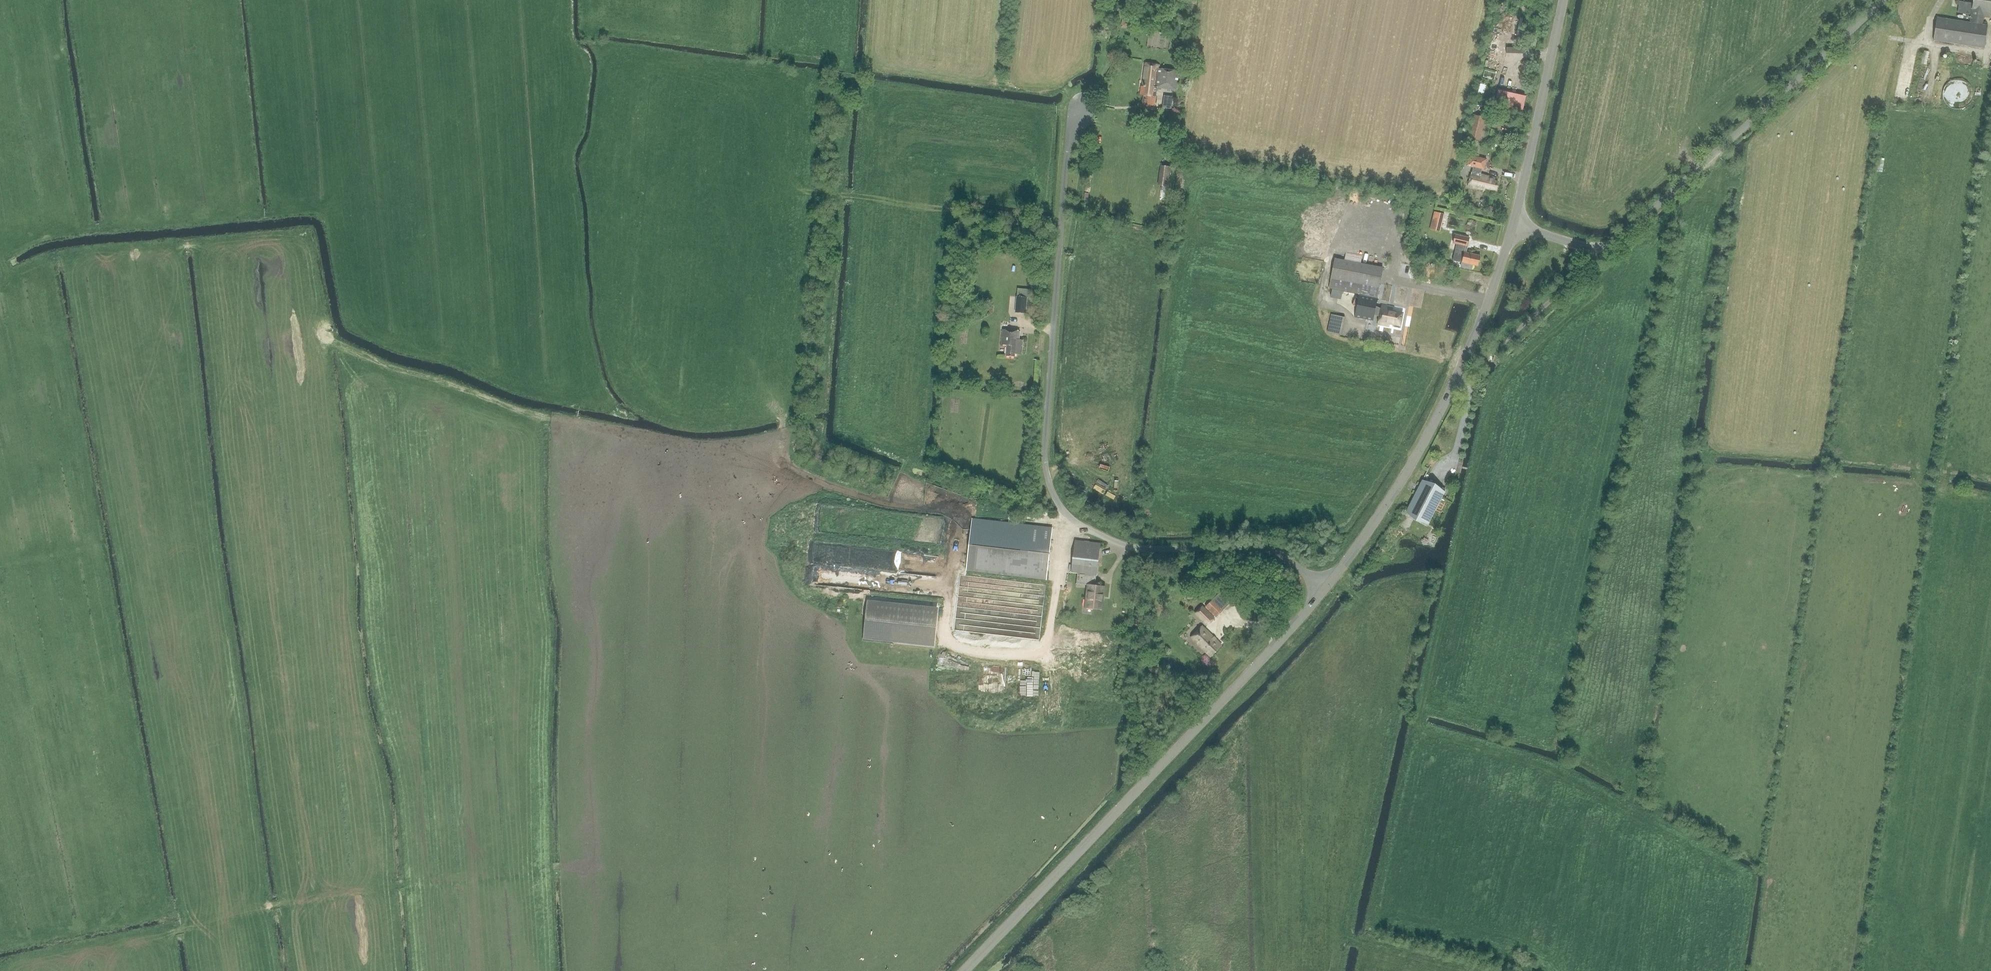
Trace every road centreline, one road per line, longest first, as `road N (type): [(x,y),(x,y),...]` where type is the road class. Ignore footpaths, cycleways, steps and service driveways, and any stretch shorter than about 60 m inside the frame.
road 1 (unclassified): [(1326,588),(1260,548),(1126,546),(1077,523),(1055,497),(1045,443),(1068,157),(1080,116)]
road 2 (unclassified): [(967,970),(1326,588)]
road 3 (unclassified): [(1326,588),(1392,502),(1435,422),(1470,352),(1515,223)]
road 4 (unclassified): [(1877,0),(1596,249)]
road 5 (unclassified): [(1515,223),(1563,0)]

